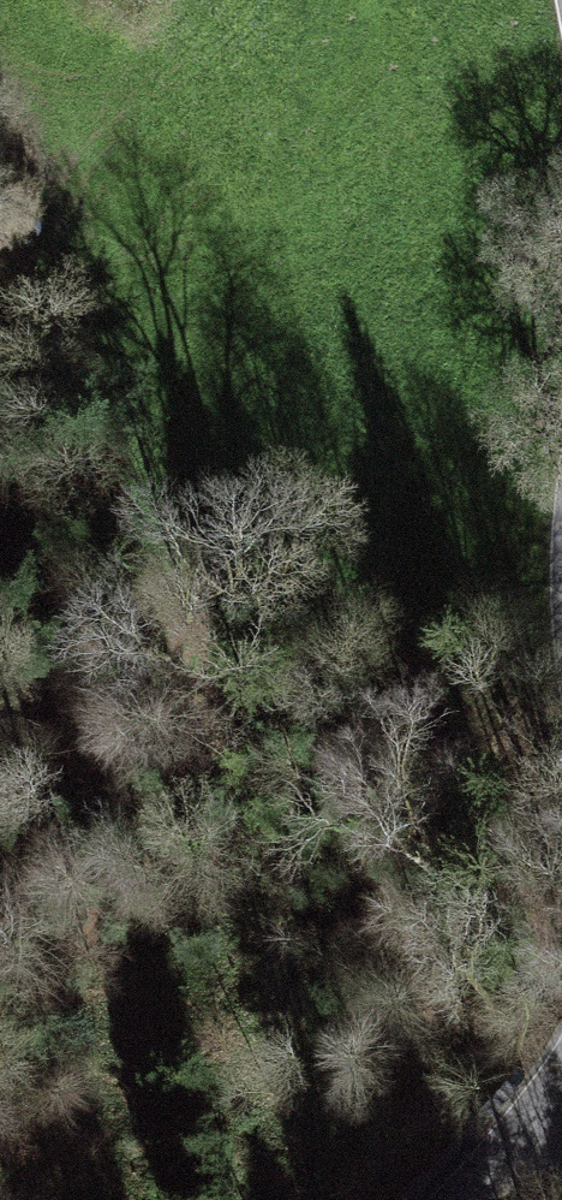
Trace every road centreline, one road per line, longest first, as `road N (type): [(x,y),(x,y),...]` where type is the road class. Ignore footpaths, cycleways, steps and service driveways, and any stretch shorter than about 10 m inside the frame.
road 1 (residential): [(454,1199),(561,1091)]

